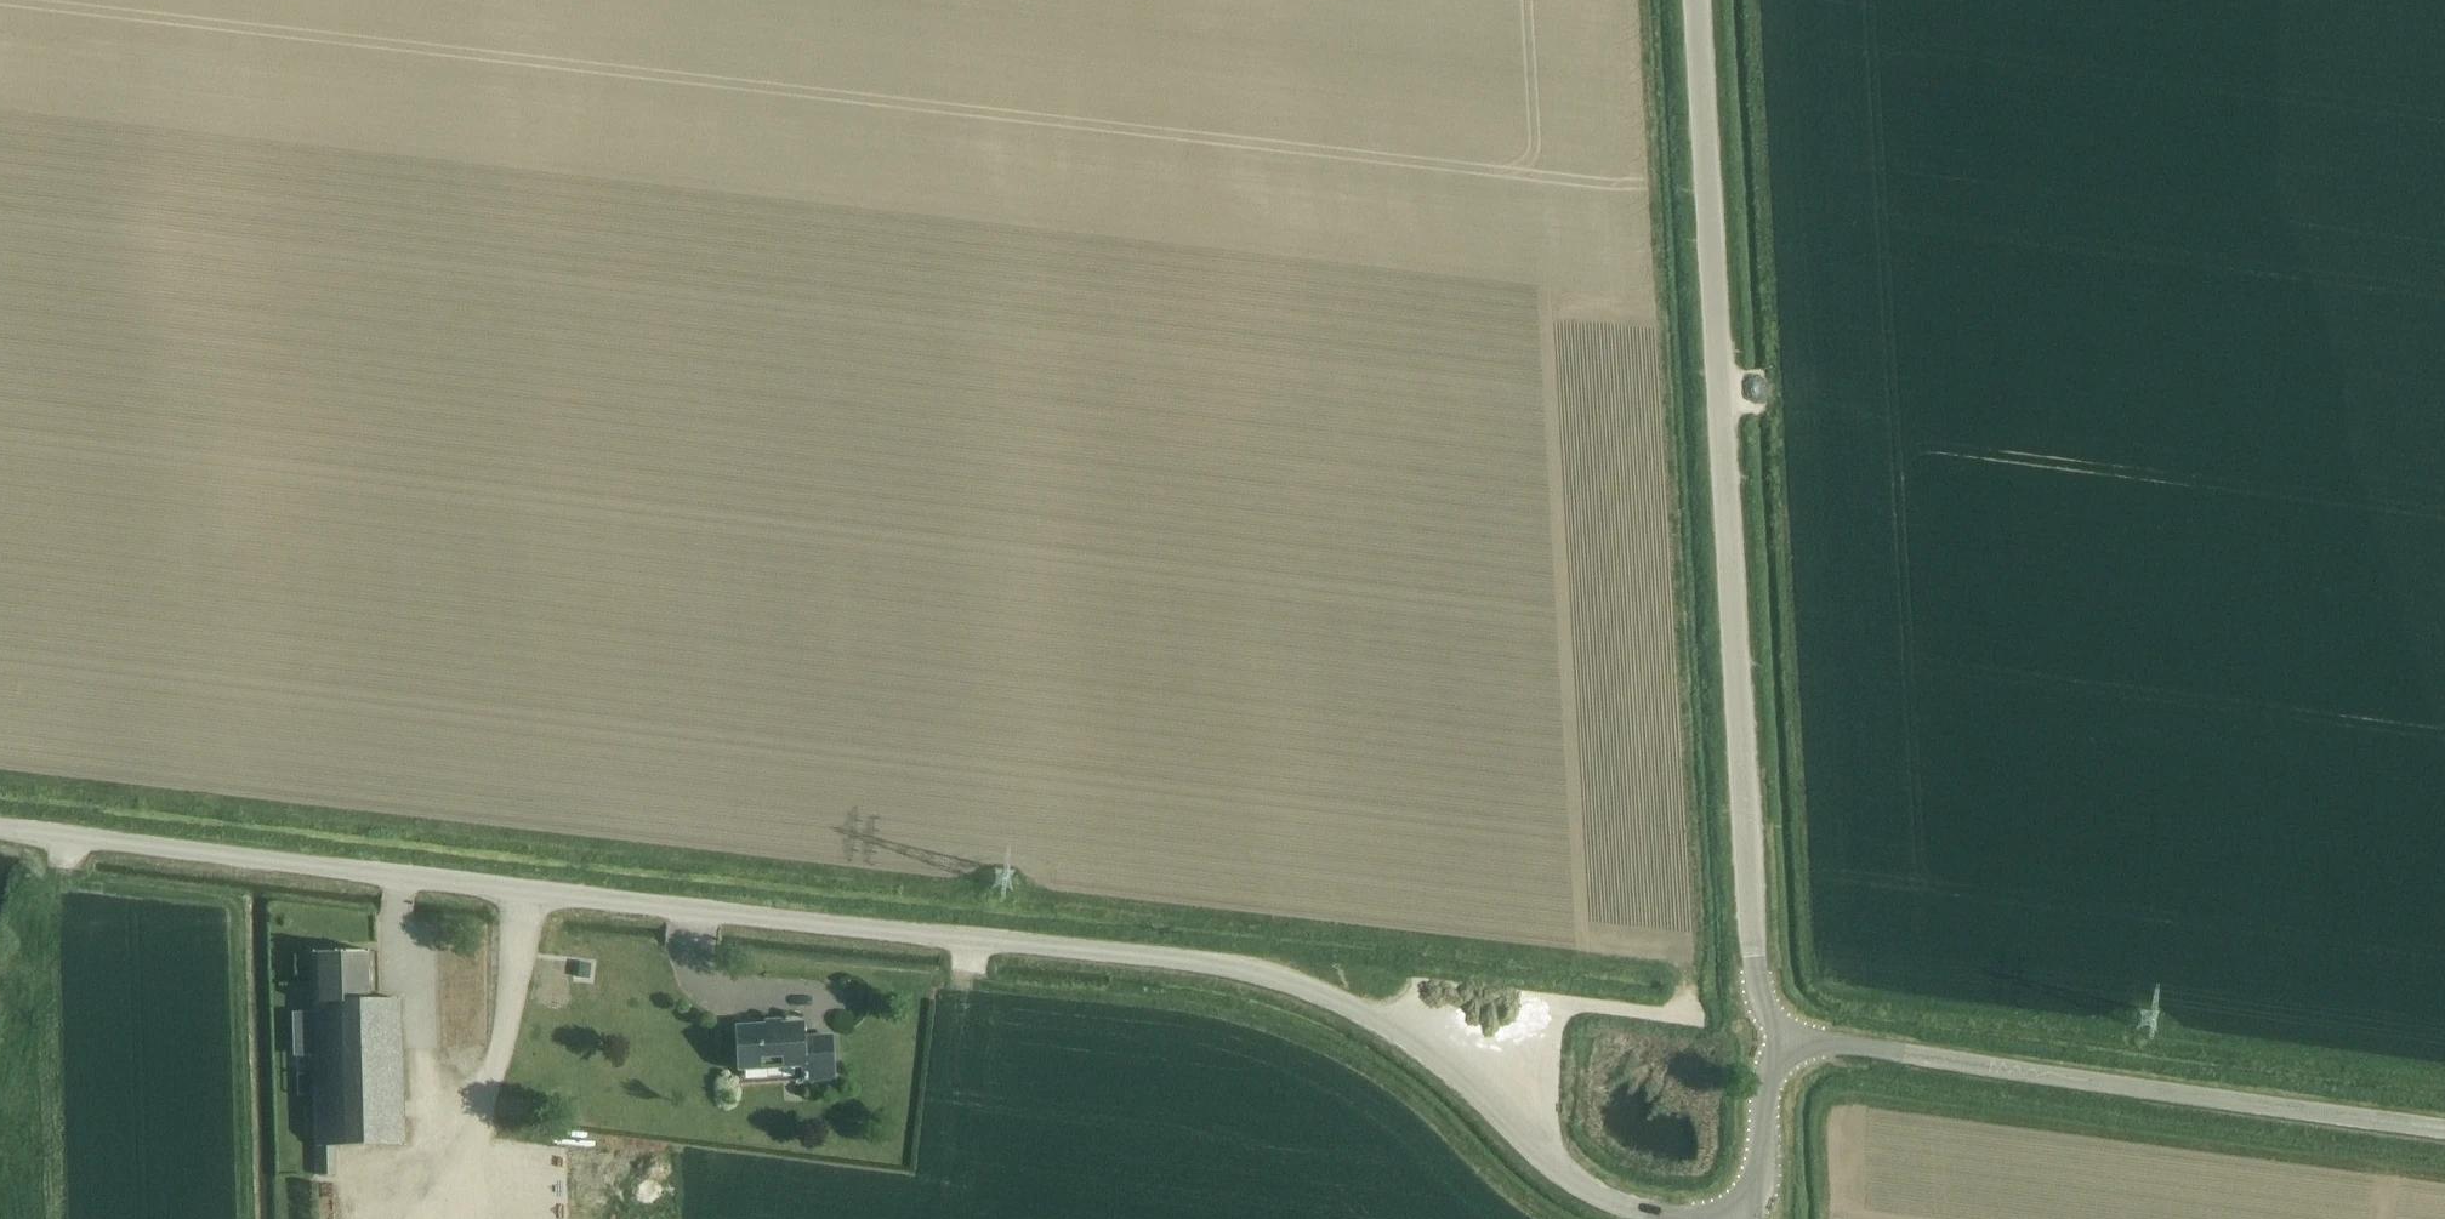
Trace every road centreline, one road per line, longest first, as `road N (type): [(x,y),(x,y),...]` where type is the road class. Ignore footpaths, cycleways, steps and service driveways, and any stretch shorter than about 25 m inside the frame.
road 1 (unclassified): [(1688,1218),(1618,1206),(1577,1186),(1424,1052),(1354,1010),(1271,978),(1148,957),(0,827)]
road 2 (unclassified): [(1787,1040),(1759,997),(1753,955),(1696,0)]
road 3 (unclassified): [(1787,1040),(2444,1129)]
road 4 (track): [(1459,1081),(1504,1027),(1544,1006),(1712,1023)]
road 5 (unclassified): [(1747,1218),(1768,1070),(1787,1040)]

